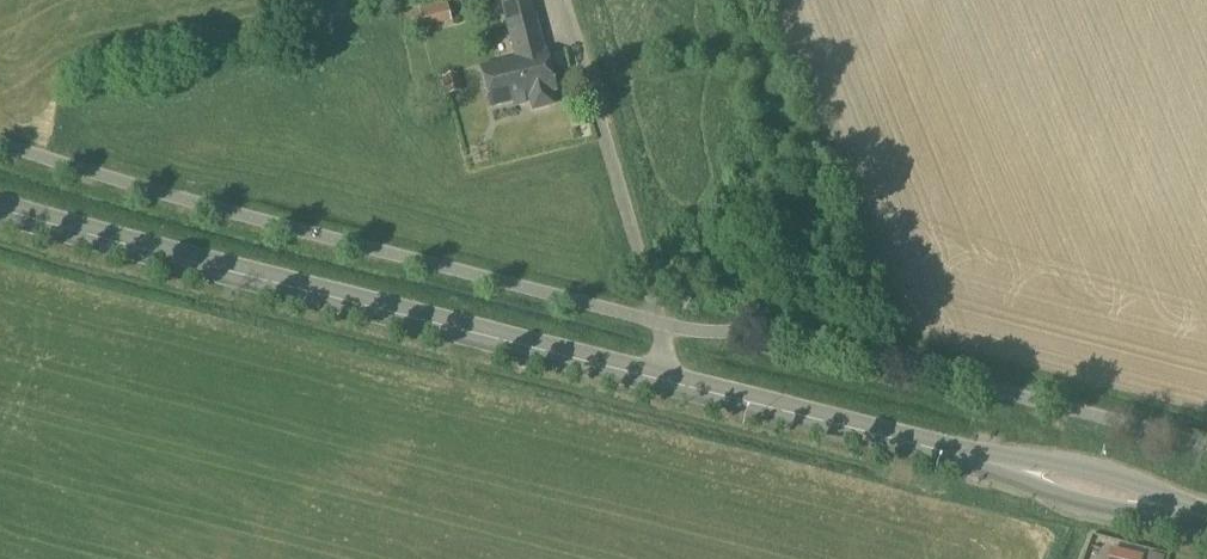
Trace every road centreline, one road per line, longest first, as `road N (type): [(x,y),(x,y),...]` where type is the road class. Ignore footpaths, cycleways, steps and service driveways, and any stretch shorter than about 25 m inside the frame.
road 1 (secondary): [(1206,521),(0,211)]

